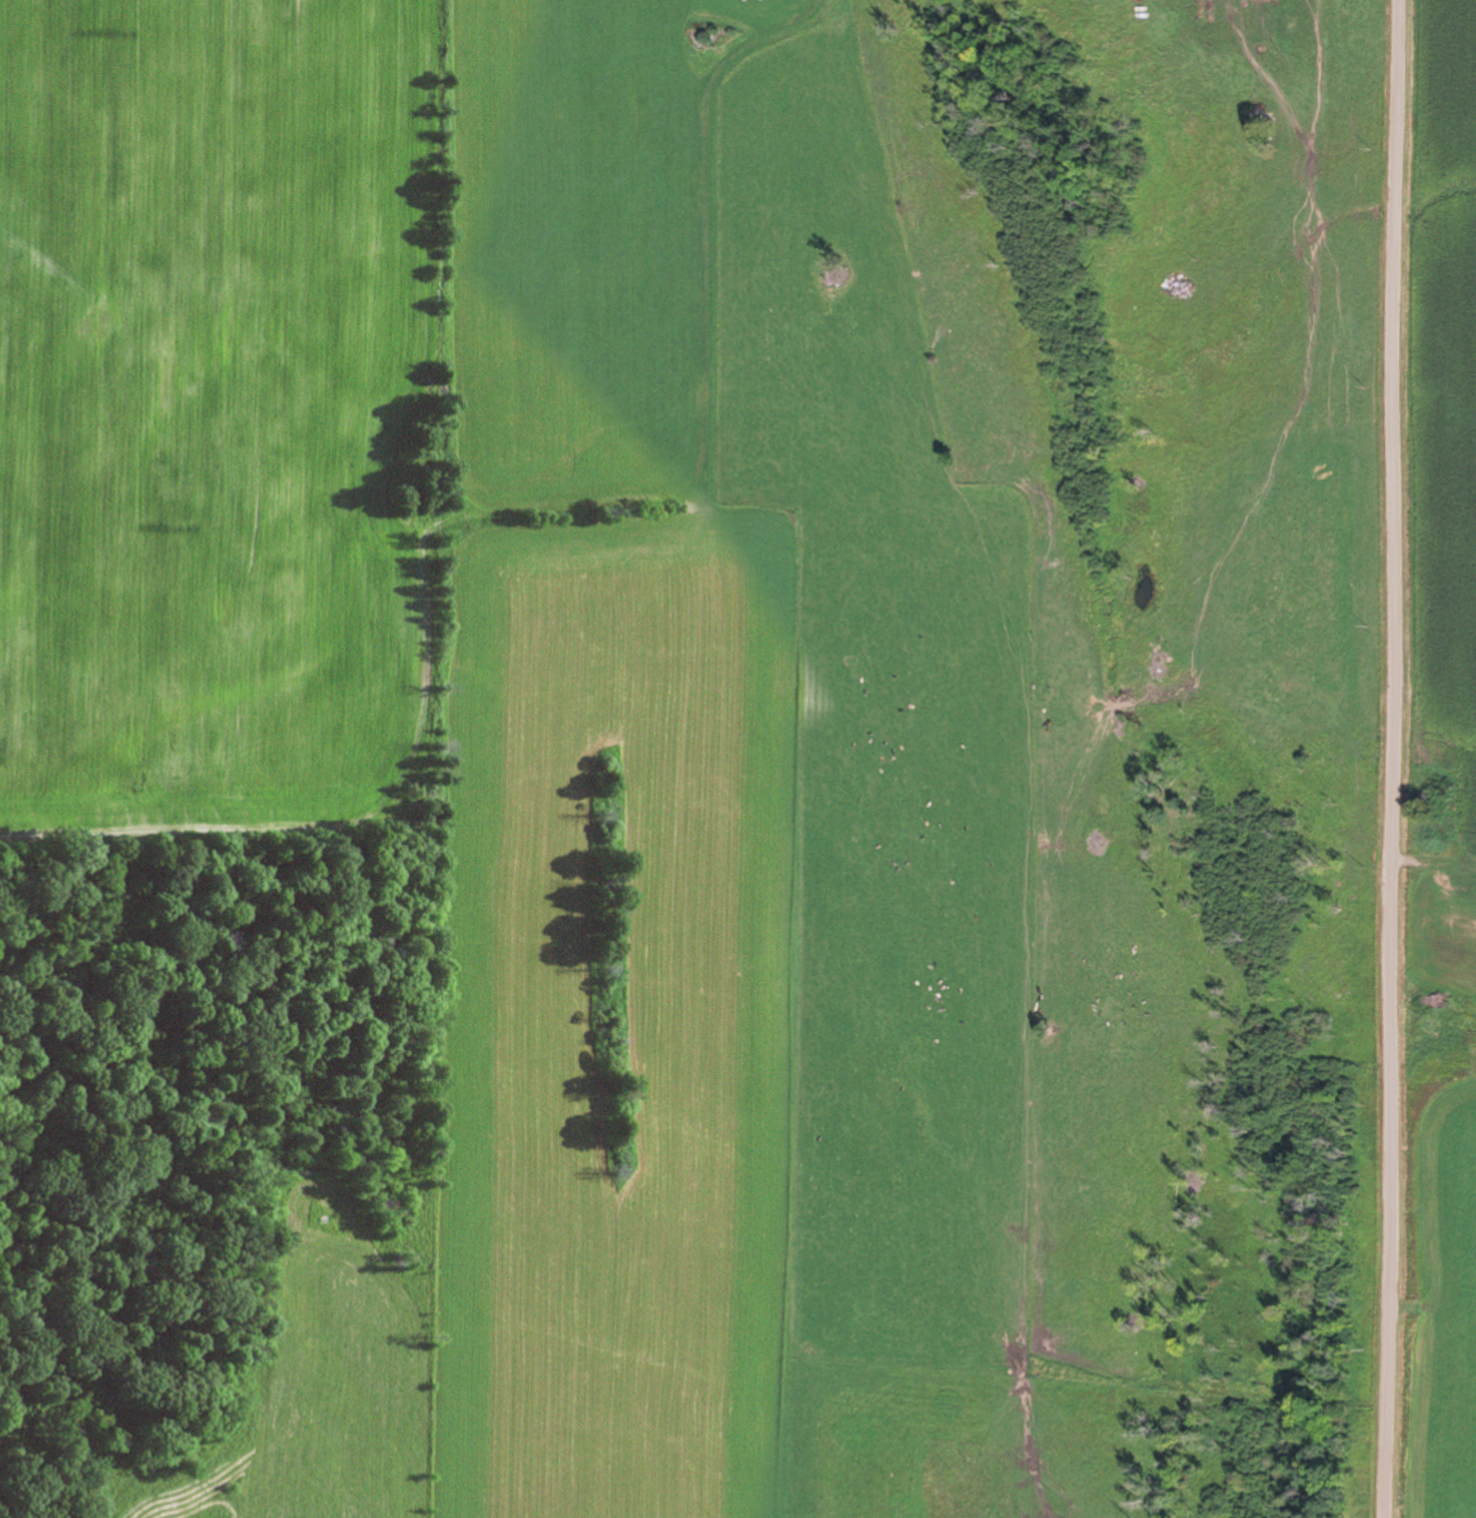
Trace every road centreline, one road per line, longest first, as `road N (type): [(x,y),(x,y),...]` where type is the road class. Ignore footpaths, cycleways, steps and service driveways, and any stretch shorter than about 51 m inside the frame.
road 1 (residential): [(1401,1517),(1397,0)]

